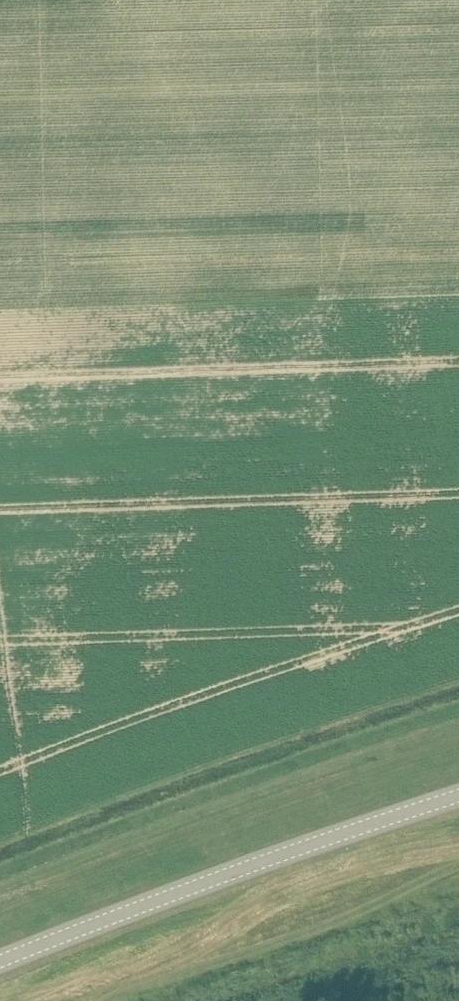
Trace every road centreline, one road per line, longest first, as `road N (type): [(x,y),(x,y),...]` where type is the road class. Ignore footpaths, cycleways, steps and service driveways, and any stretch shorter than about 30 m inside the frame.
road 1 (unclassified): [(0,961),(366,824),(458,798)]

